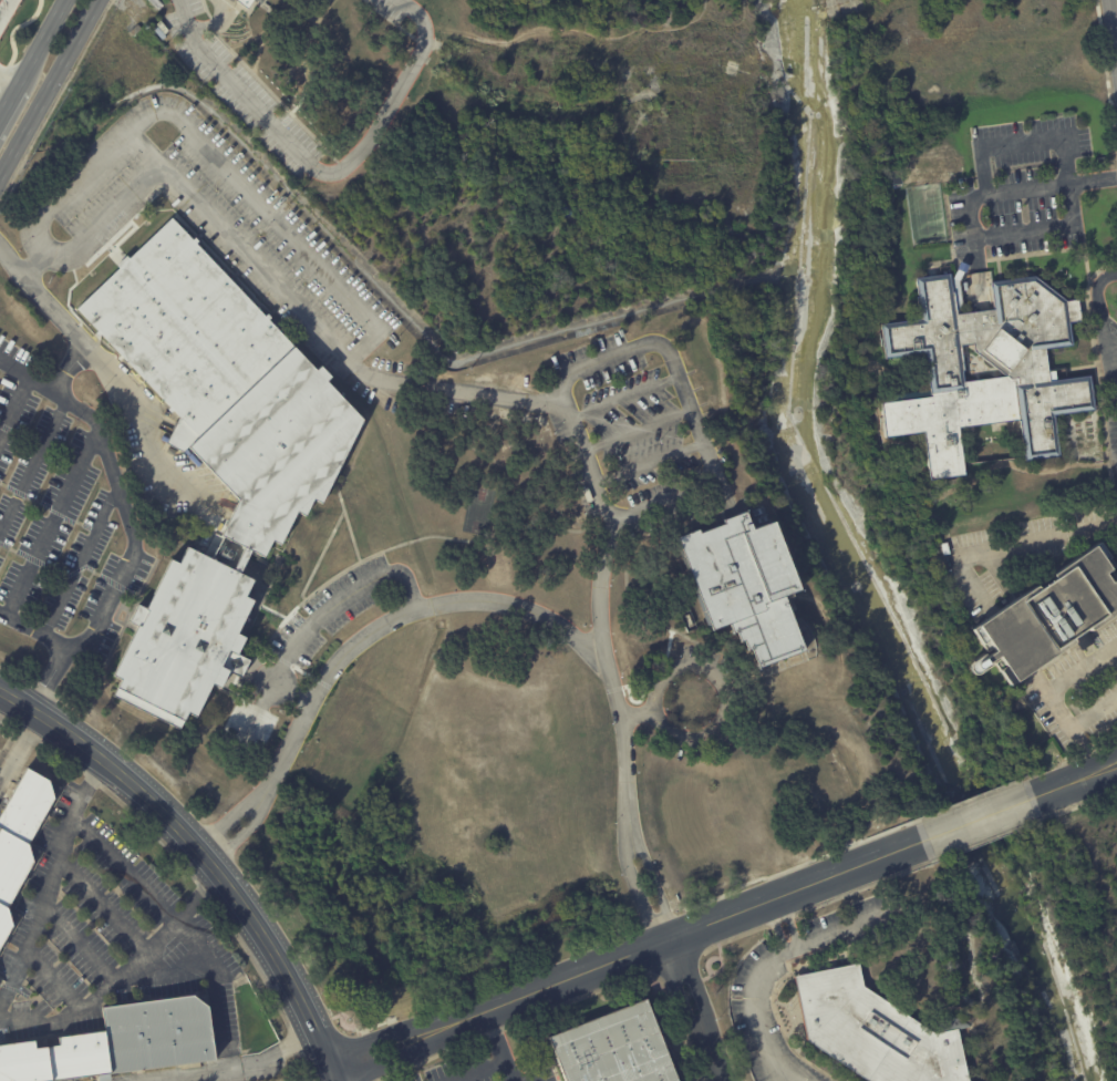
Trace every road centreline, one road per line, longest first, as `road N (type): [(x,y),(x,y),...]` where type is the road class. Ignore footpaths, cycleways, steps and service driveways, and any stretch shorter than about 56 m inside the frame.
road 1 (tertiary): [(334,1069),(930,840)]
road 2 (tertiary): [(0,688),(90,748),(208,861),(254,922),(334,1069)]
road 3 (secondary): [(0,185),(100,0)]
road 4 (residential): [(722,1080),(666,937)]

